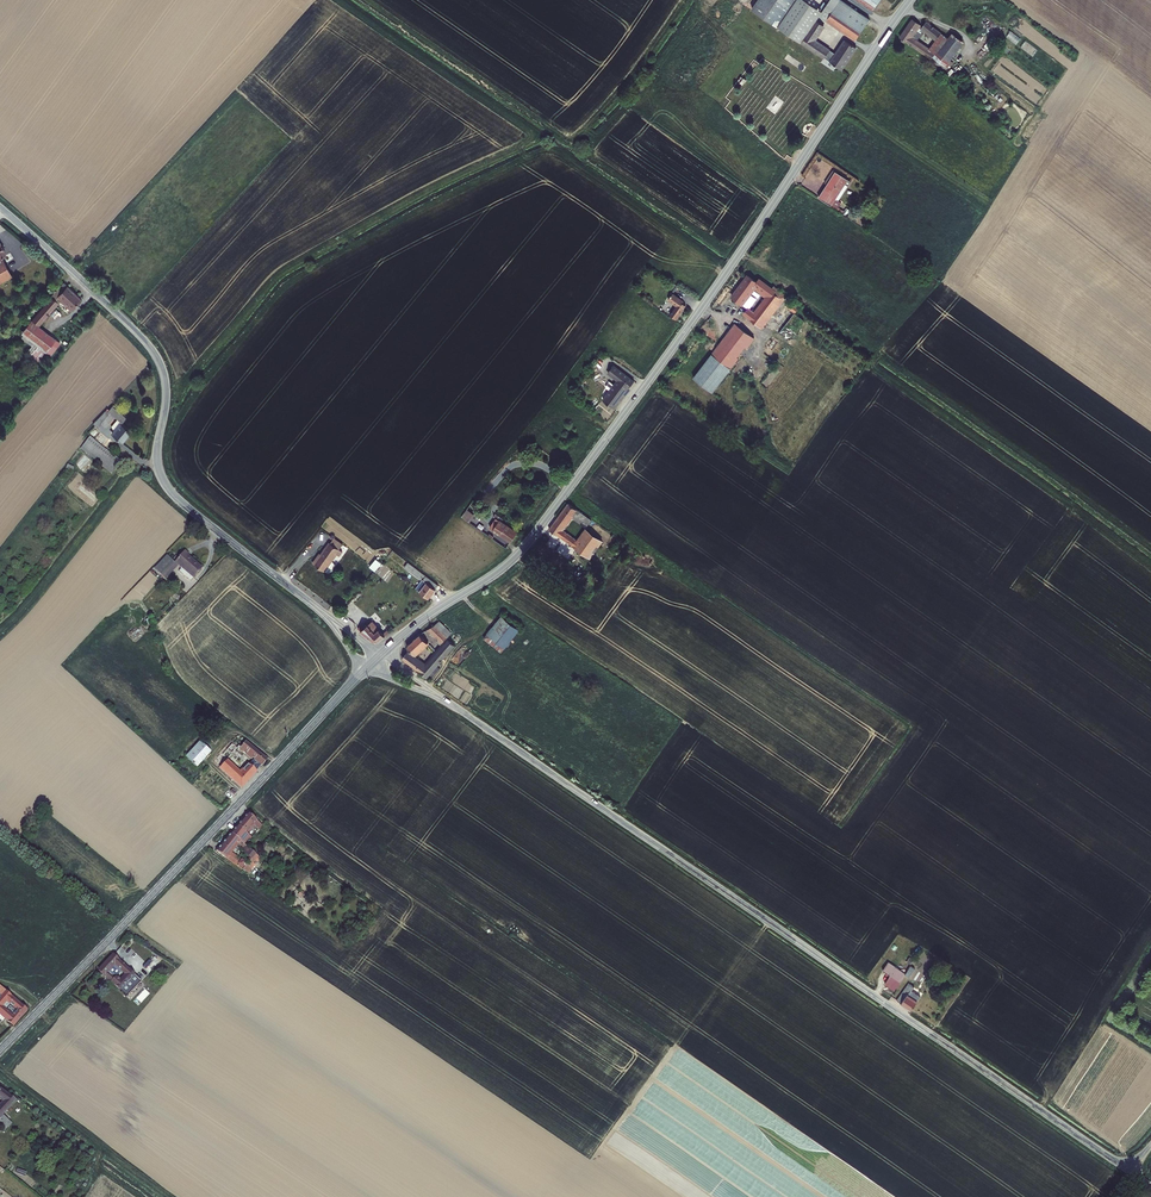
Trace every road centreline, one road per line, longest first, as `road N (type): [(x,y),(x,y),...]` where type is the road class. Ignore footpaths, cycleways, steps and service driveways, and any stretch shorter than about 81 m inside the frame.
road 1 (tertiary): [(1133,1170),(378,654)]
road 2 (secondary): [(378,654),(502,569),(533,537),(718,284),(910,0)]
road 3 (tertiary): [(378,654),(180,501),(158,460),(167,384),(154,353),(0,207)]
road 4 (secondary): [(378,654),(0,1049)]
road 5 (track): [(362,0),(571,146),(625,92),(685,0)]

